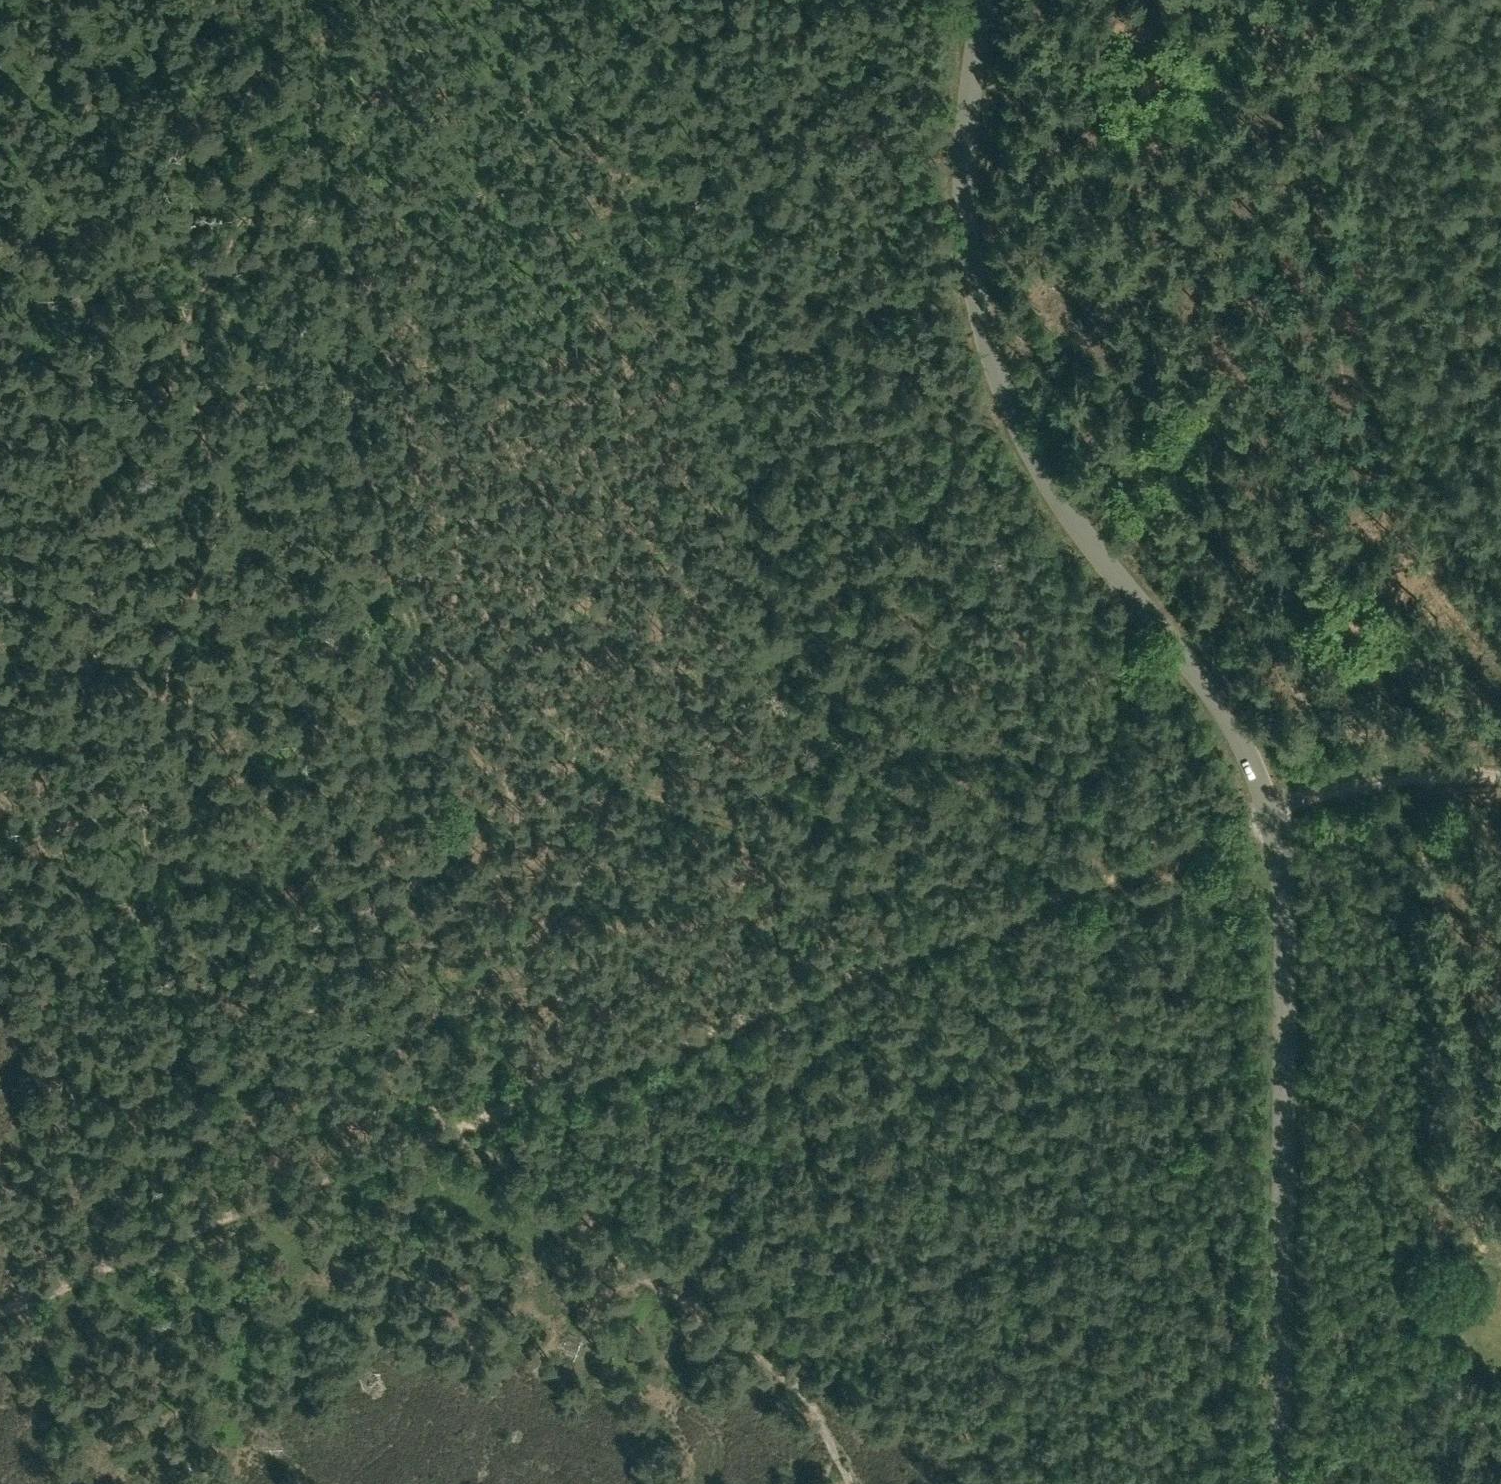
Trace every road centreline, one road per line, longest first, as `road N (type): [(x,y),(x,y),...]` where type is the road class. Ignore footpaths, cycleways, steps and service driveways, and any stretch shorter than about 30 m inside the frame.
road 1 (unclassified): [(1287,1483),(1289,925),(1283,851),(1227,722),(1082,533),(1048,474),(987,329),(965,200),(987,0)]
road 2 (track): [(1101,885),(498,1113)]
road 3 (track): [(498,1113),(0,1303)]
road 4 (track): [(1500,783),(1395,781),(1270,812),(1244,831),(1101,885)]

